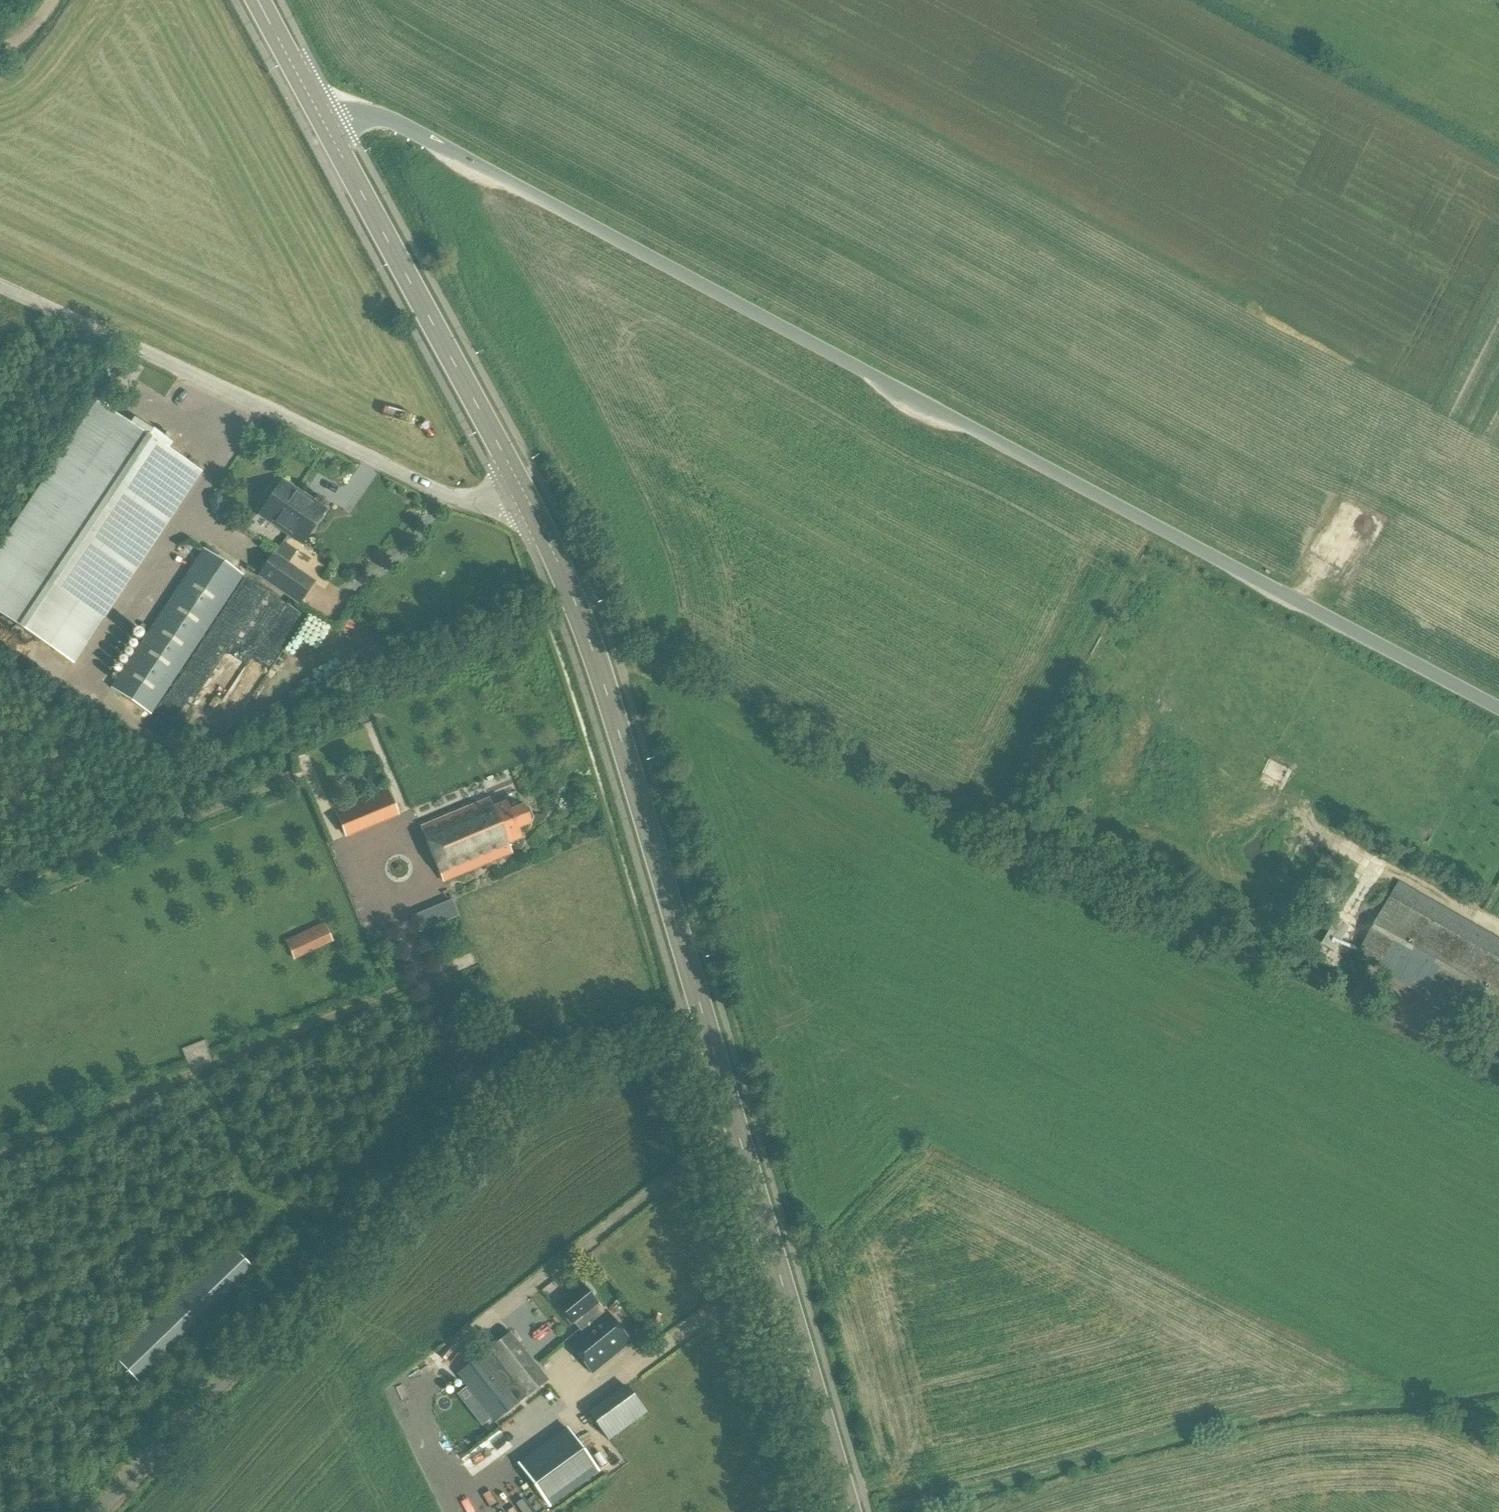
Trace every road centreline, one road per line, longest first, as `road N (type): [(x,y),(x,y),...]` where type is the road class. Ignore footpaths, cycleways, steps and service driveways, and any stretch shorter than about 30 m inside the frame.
road 1 (unclassified): [(1498,711),(384,119),(367,115),(329,133)]
road 2 (secondary): [(852,1511),(608,696),(535,516)]
road 3 (unclassified): [(509,516),(450,497),(0,288)]
road 4 (secondary): [(535,516),(329,133)]
road 5 (track): [(252,1193),(207,1196),(150,1227),(54,1298),(0,1311)]
road 6 (secondary): [(329,133),(262,0)]
road 7 (track): [(252,1193),(202,1069)]

